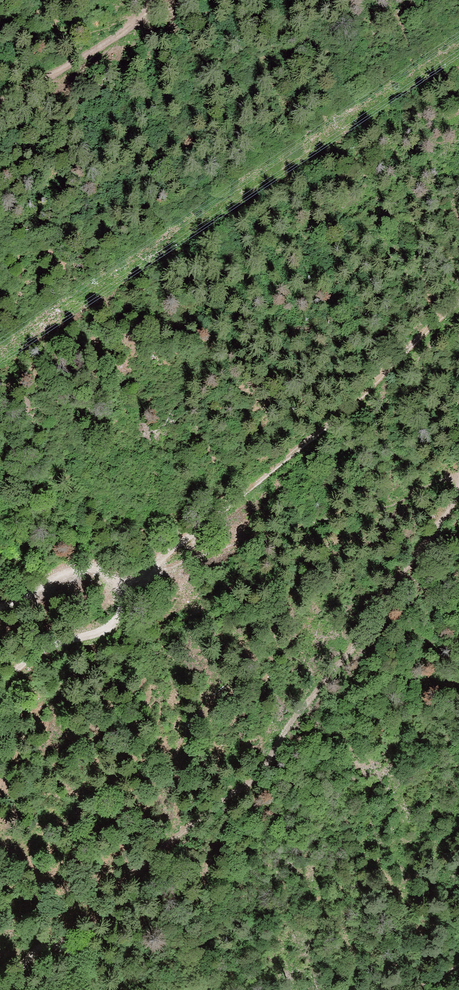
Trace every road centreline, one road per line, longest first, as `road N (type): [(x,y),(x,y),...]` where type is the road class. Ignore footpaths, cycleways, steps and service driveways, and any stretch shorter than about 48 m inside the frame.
road 1 (track): [(458,491),(264,770),(117,888),(71,961)]
road 2 (track): [(125,586),(349,409),(458,305)]
road 3 (track): [(458,480),(221,548),(125,586)]
road 4 (track): [(345,989),(458,828)]
road 5 (track): [(0,44),(139,21),(185,0)]
road 6 (track): [(0,106),(139,21),(154,0)]
road 7 (track): [(125,586),(130,600),(118,626),(53,645),(0,687)]
road 8 (track): [(125,586),(85,571),(0,609)]

